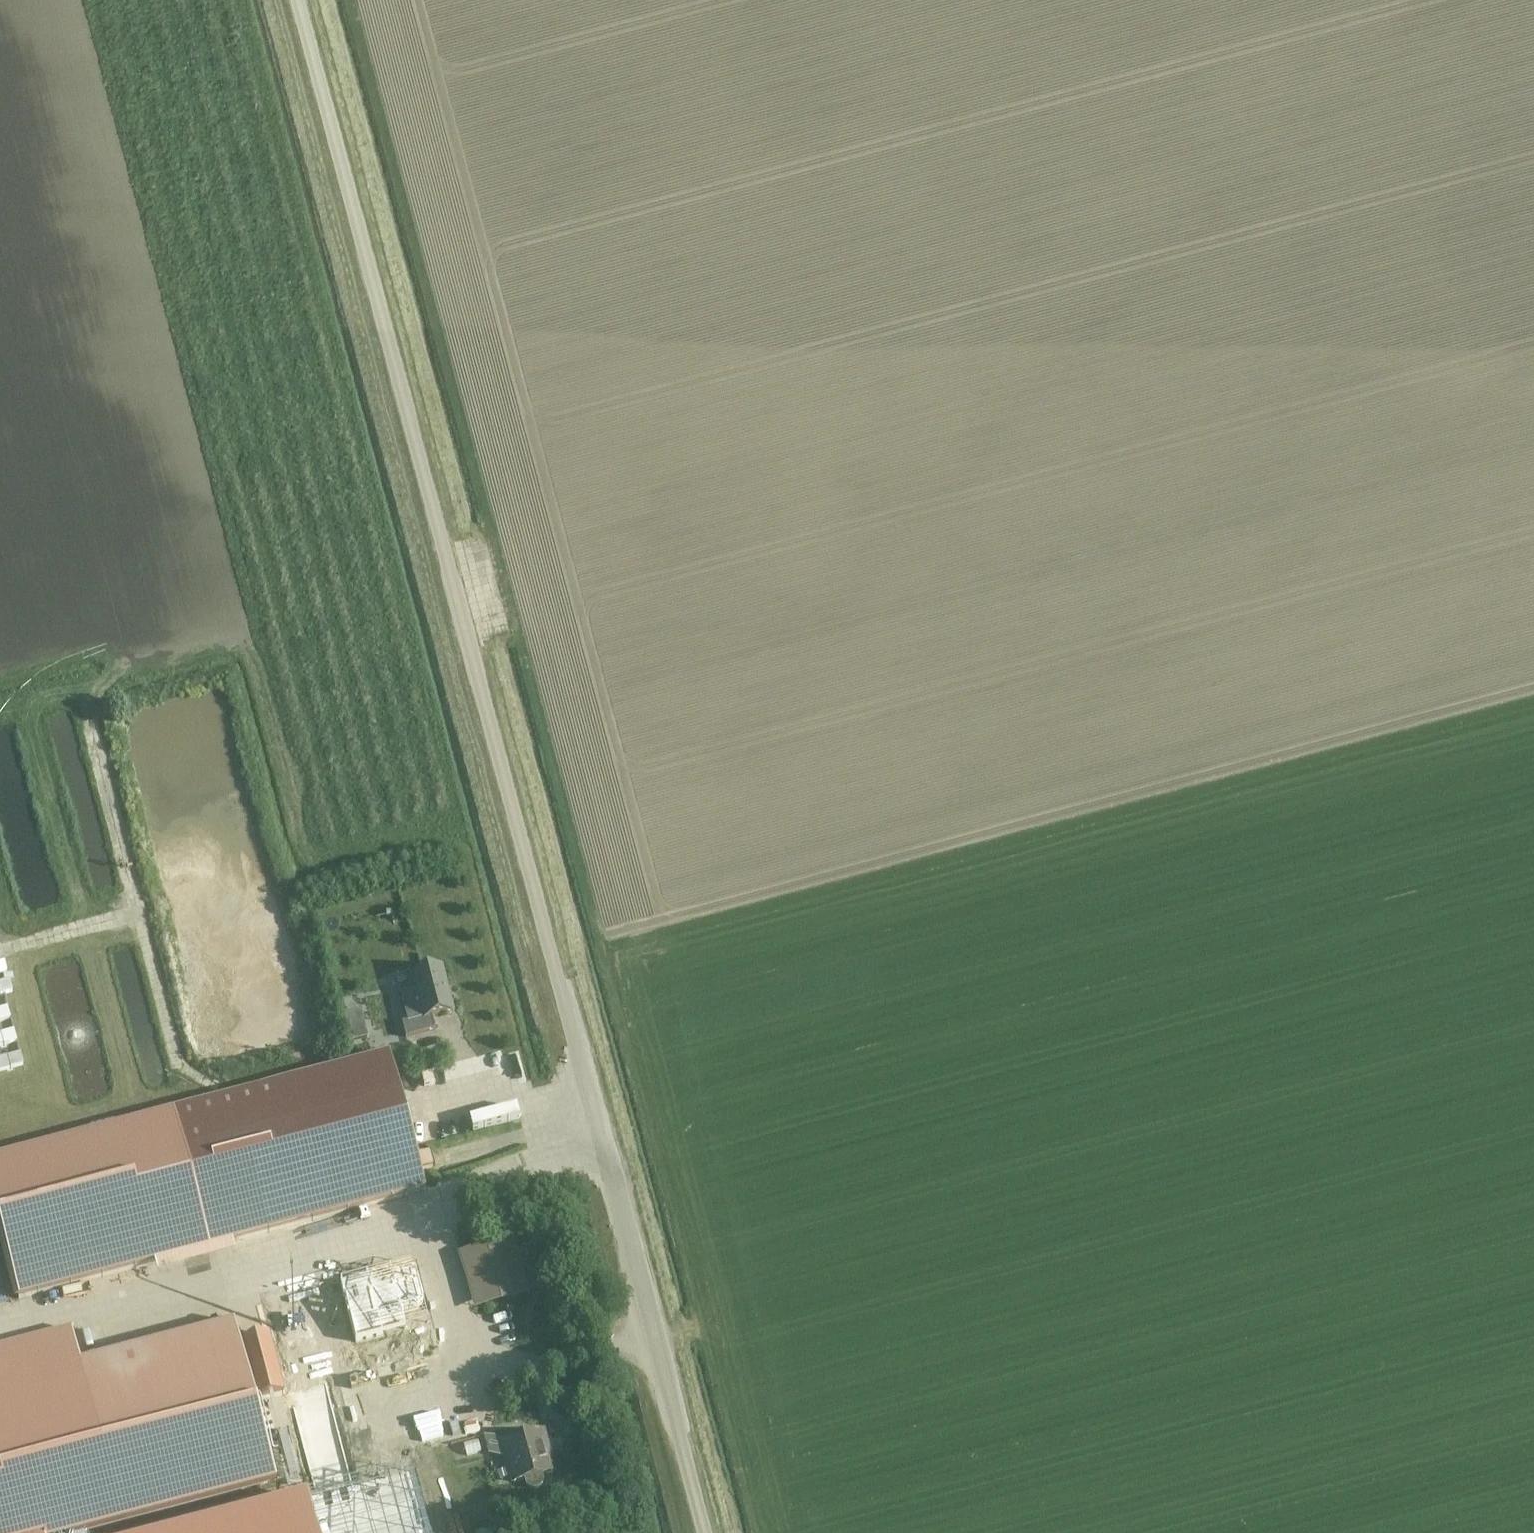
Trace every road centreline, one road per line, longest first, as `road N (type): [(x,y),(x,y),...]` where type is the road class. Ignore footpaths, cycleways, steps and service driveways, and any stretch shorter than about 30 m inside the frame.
road 1 (unclassified): [(705,1532),(297,0)]

